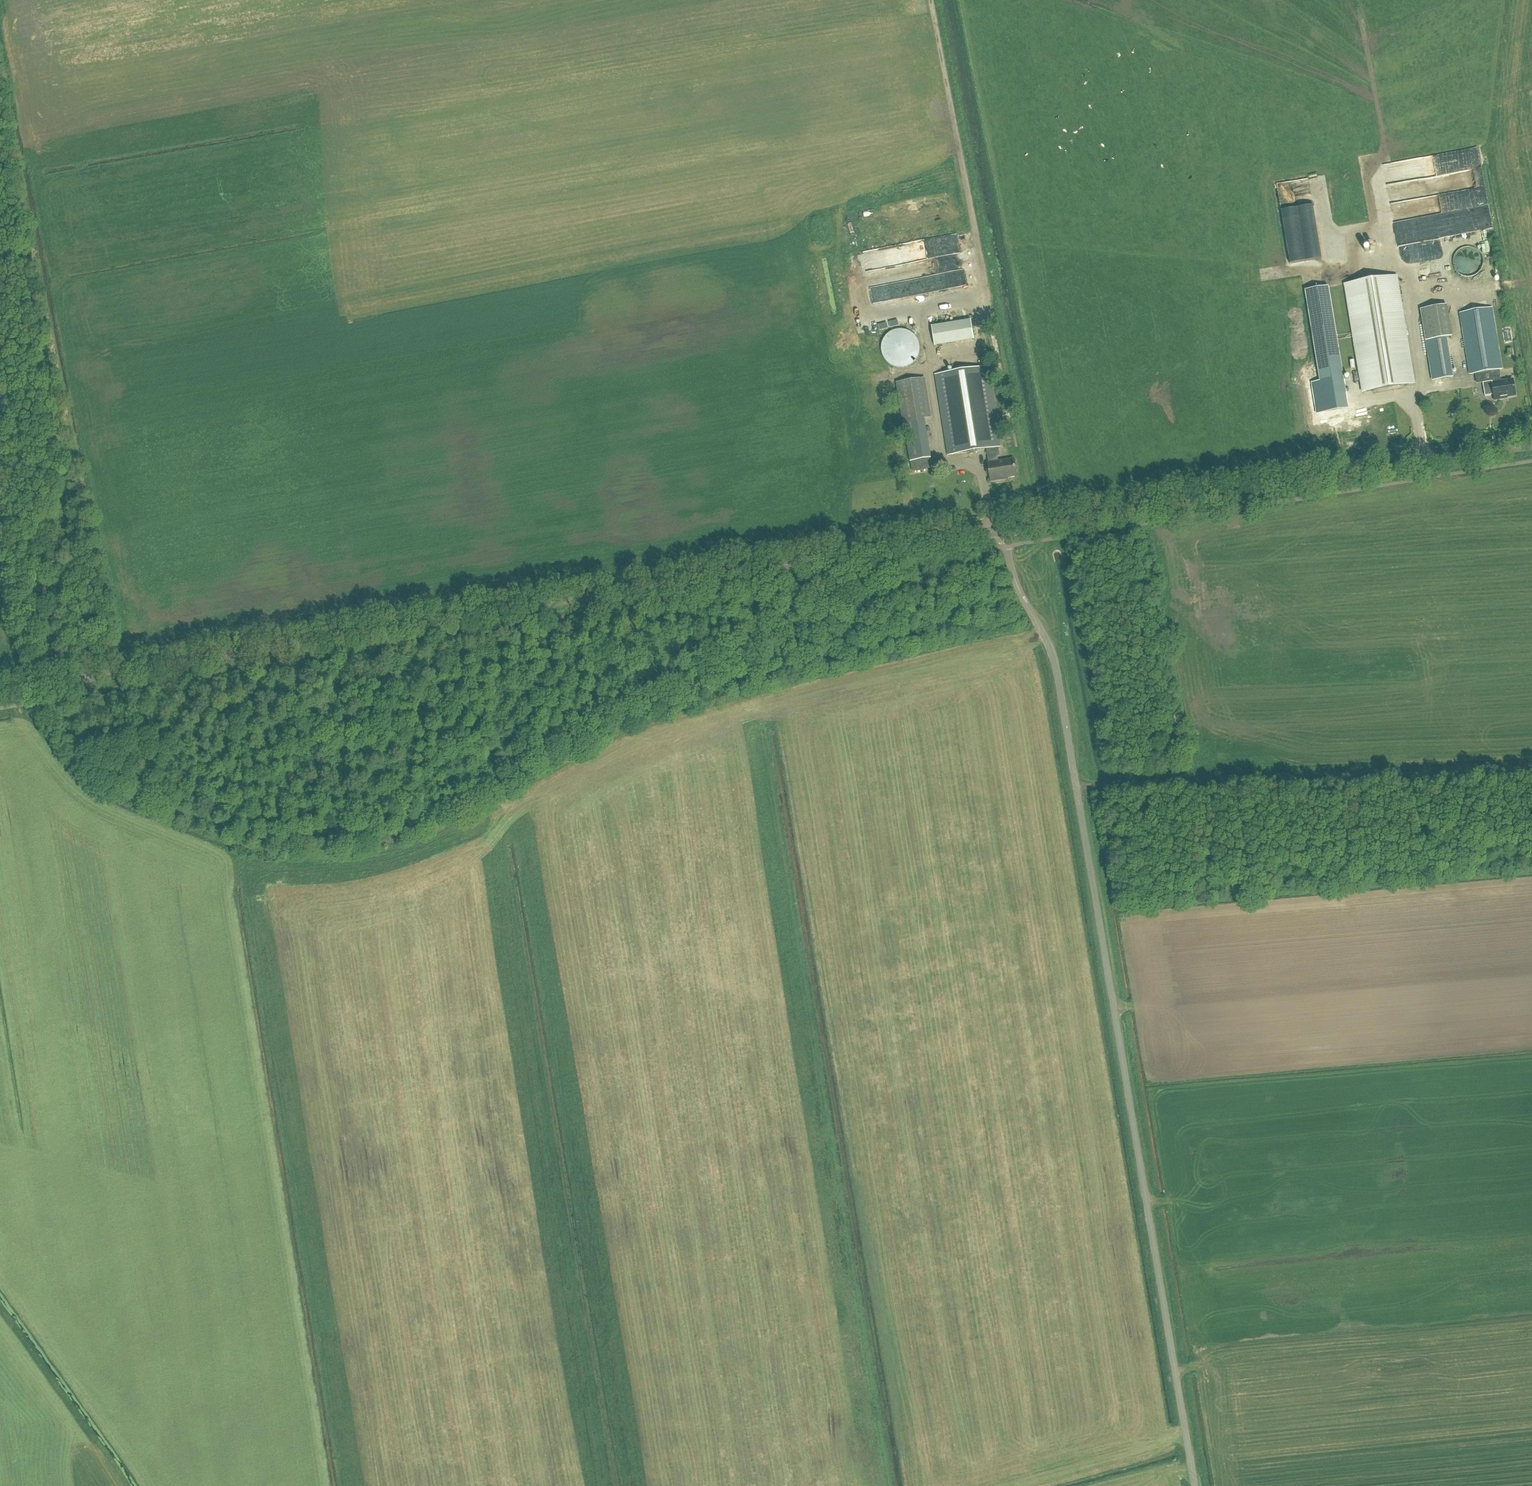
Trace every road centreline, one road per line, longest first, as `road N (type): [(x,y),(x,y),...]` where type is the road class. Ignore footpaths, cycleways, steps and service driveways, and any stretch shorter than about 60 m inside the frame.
road 1 (tertiary): [(0,692),(1004,531)]
road 2 (unclassified): [(1192,1485),(1053,655),(1017,589),(1004,531)]
road 3 (tertiary): [(1004,531),(1531,444)]

